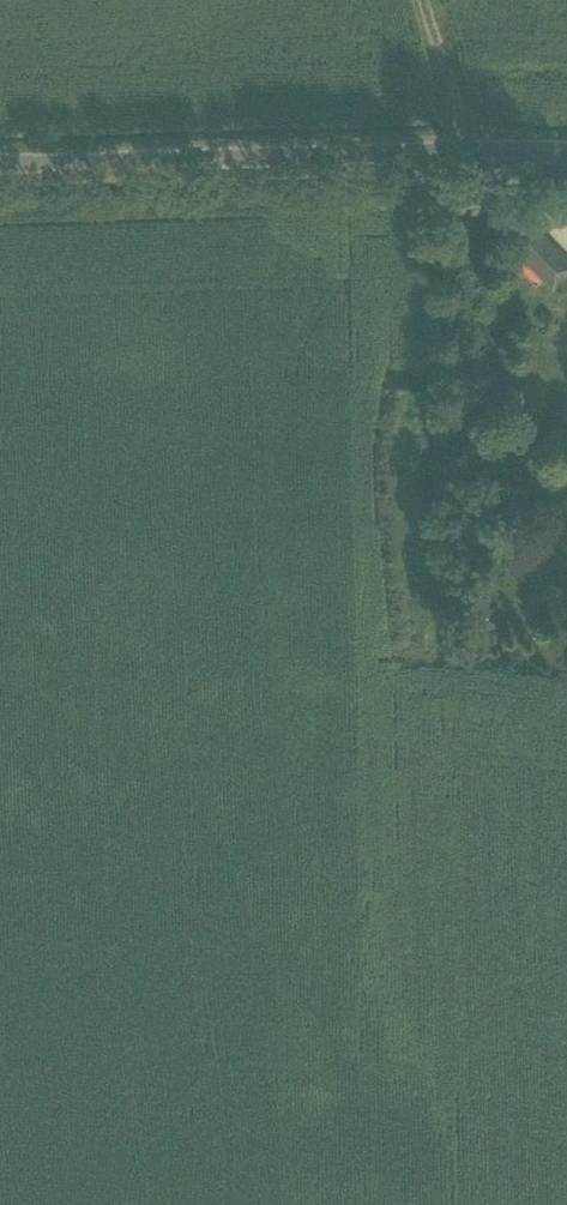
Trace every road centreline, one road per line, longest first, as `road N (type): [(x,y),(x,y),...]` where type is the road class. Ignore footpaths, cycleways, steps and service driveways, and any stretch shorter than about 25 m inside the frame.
road 1 (unclassified): [(0,169),(566,158)]
road 2 (track): [(478,156),(467,86),(435,0)]

